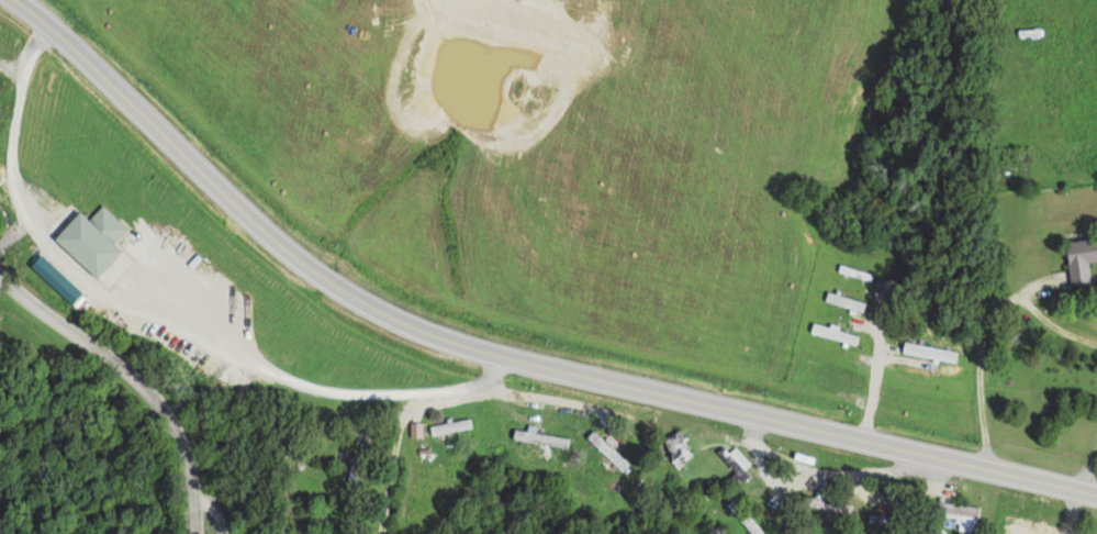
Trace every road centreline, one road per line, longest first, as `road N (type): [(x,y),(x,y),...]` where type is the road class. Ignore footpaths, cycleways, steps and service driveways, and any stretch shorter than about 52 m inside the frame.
road 1 (primary): [(20,0),(292,251),(391,315),(503,354),(1096,493)]
road 2 (residential): [(200,533),(184,444),(167,410),(0,270)]

